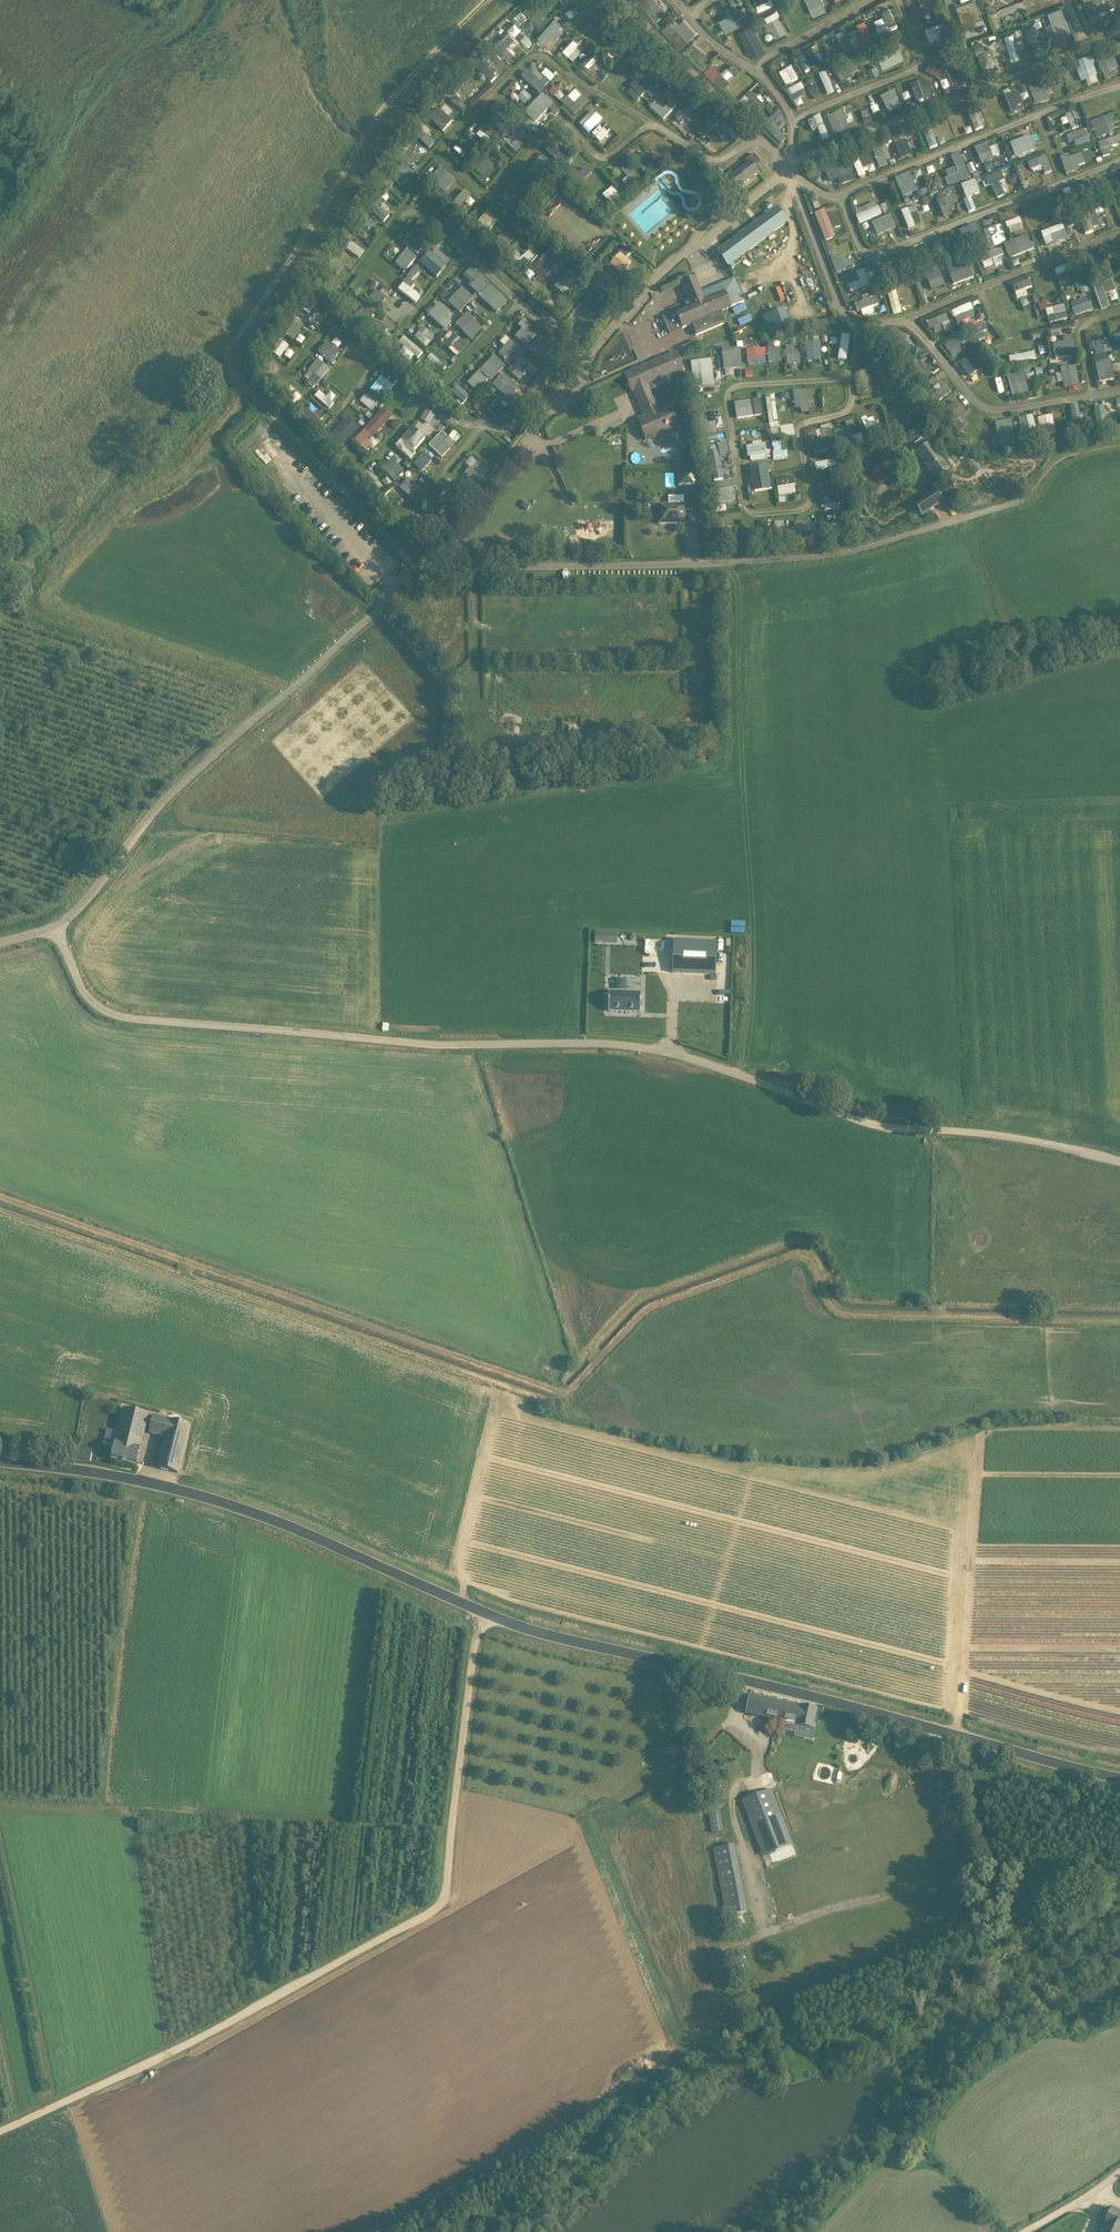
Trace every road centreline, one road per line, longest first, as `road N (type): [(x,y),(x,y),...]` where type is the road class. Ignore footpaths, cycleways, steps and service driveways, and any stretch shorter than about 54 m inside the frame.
road 1 (unclassified): [(927,1727),(499,1619),(249,1511),(143,1481),(0,1462)]
road 2 (track): [(0,2138),(652,1789),(670,1775),(687,1742),(676,1663)]
road 3 (unclassified): [(500,1871),(575,2091),(632,2070),(650,2052),(671,1976),(935,1875),(950,1845),(927,1727)]
road 4 (track): [(425,570),(238,386),(228,360),(389,103),(487,0)]
road 5 (unclassified): [(55,932),(89,1005),(104,1012),(410,1044),(591,1044)]
road 6 (track): [(1119,1162),(1026,1141),(884,1124),(675,1053),(591,1044)]
road 7 (unclassified): [(55,932),(151,823),(425,570)]
road 8 (unclassified): [(1119,1778),(927,1727)]

